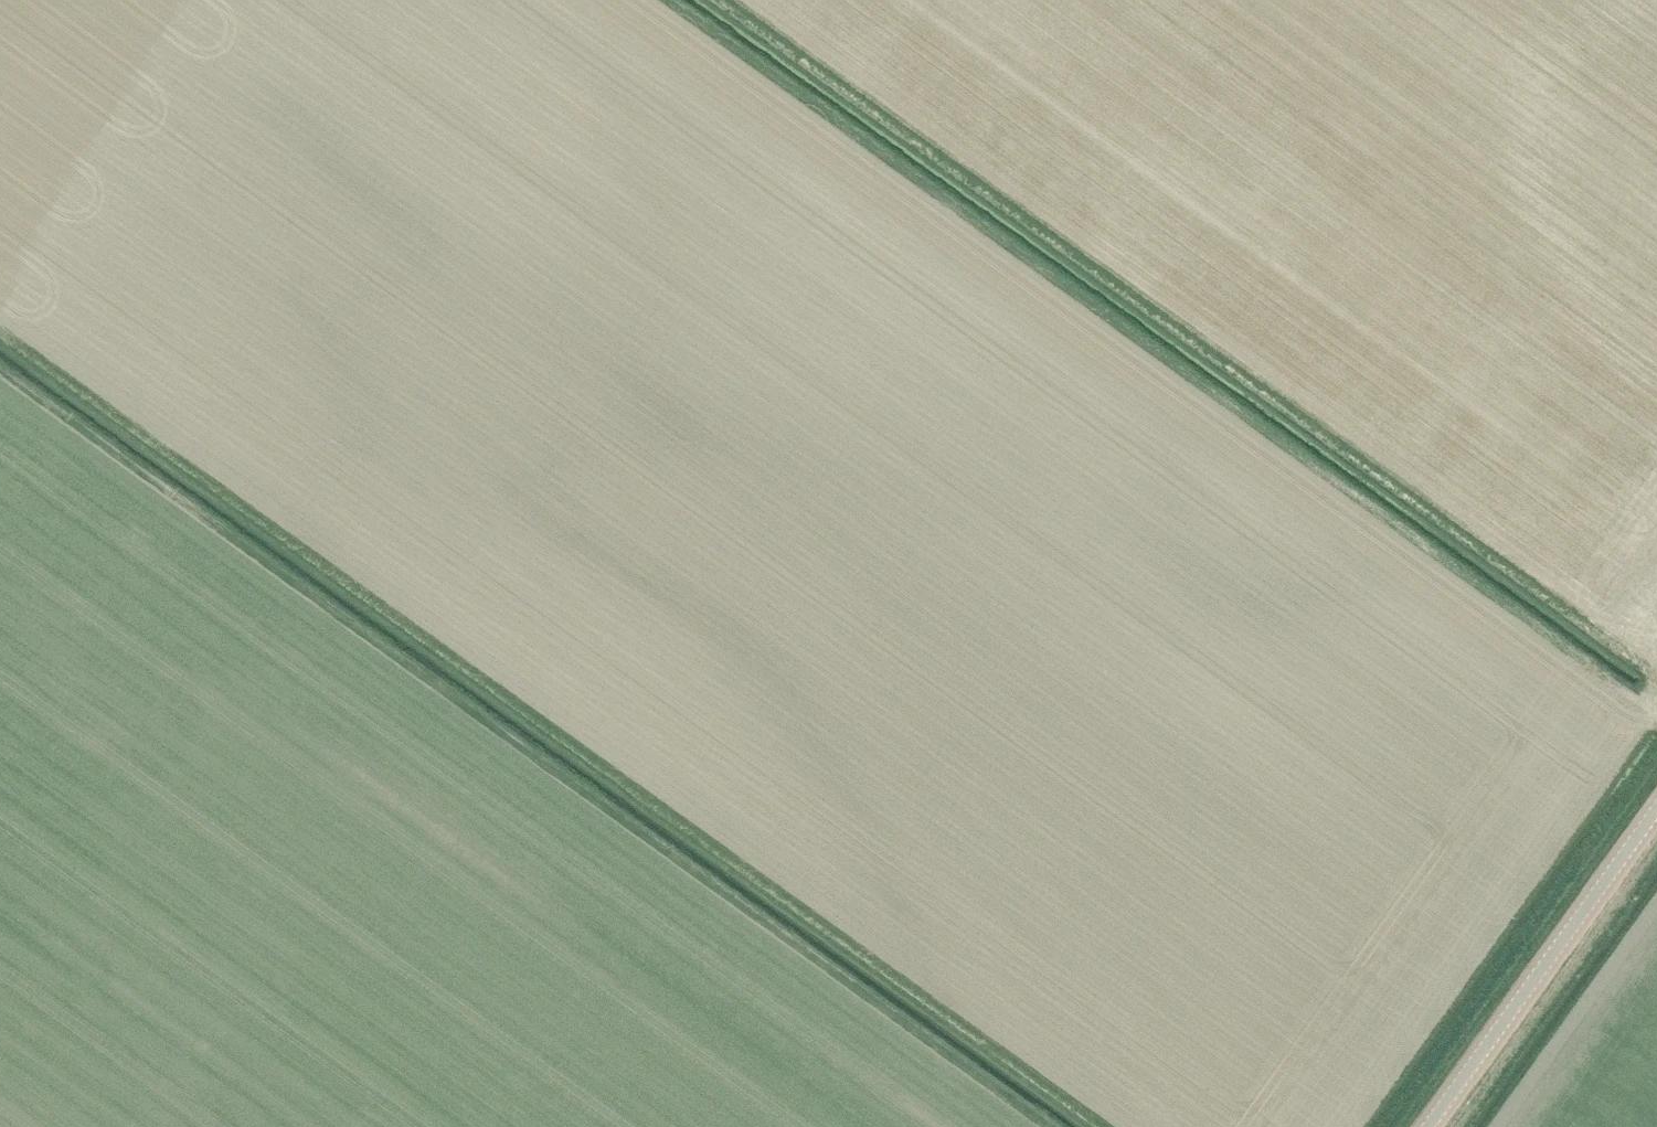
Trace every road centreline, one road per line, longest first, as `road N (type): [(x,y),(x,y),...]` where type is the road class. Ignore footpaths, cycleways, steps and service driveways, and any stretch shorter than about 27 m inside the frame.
road 1 (tertiary): [(1428,1126),(1656,809)]

